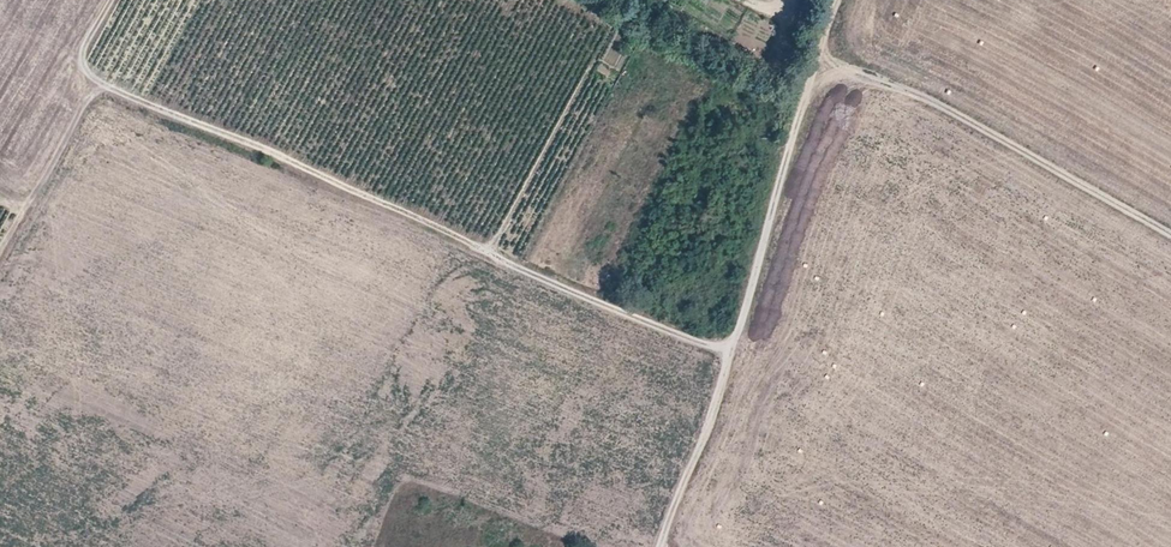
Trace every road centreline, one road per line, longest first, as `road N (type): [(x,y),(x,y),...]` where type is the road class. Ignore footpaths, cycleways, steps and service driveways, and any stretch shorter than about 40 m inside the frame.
road 1 (track): [(728,359),(96,89)]
road 2 (track): [(658,546),(713,410),(836,0)]
road 3 (track): [(816,59),(879,75),(1170,237)]

